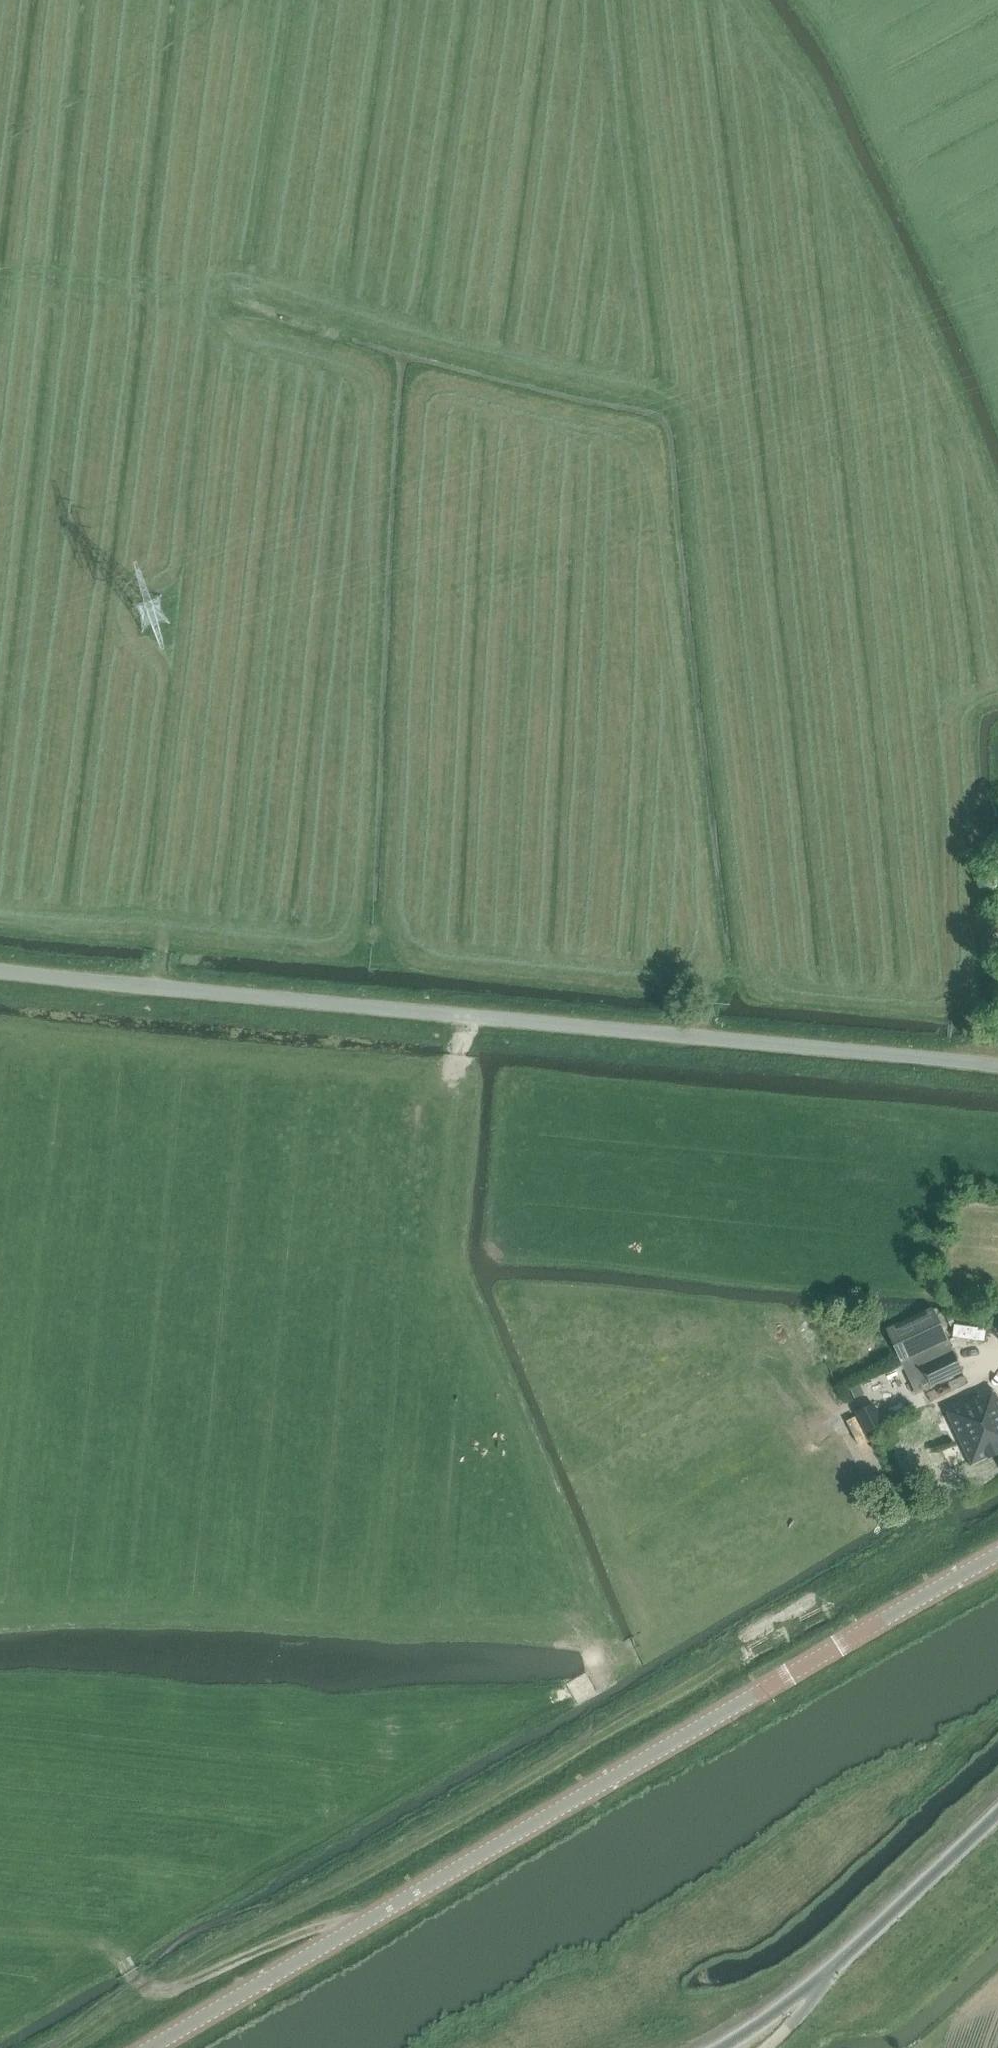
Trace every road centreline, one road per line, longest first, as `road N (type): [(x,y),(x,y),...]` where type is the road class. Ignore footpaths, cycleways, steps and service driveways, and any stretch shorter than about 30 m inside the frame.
road 1 (tertiary): [(997,1066),(0,970)]
road 2 (secondary): [(152,2047),(997,1558)]
road 3 (unclassified): [(721,2047),(811,1987),(997,1813)]

